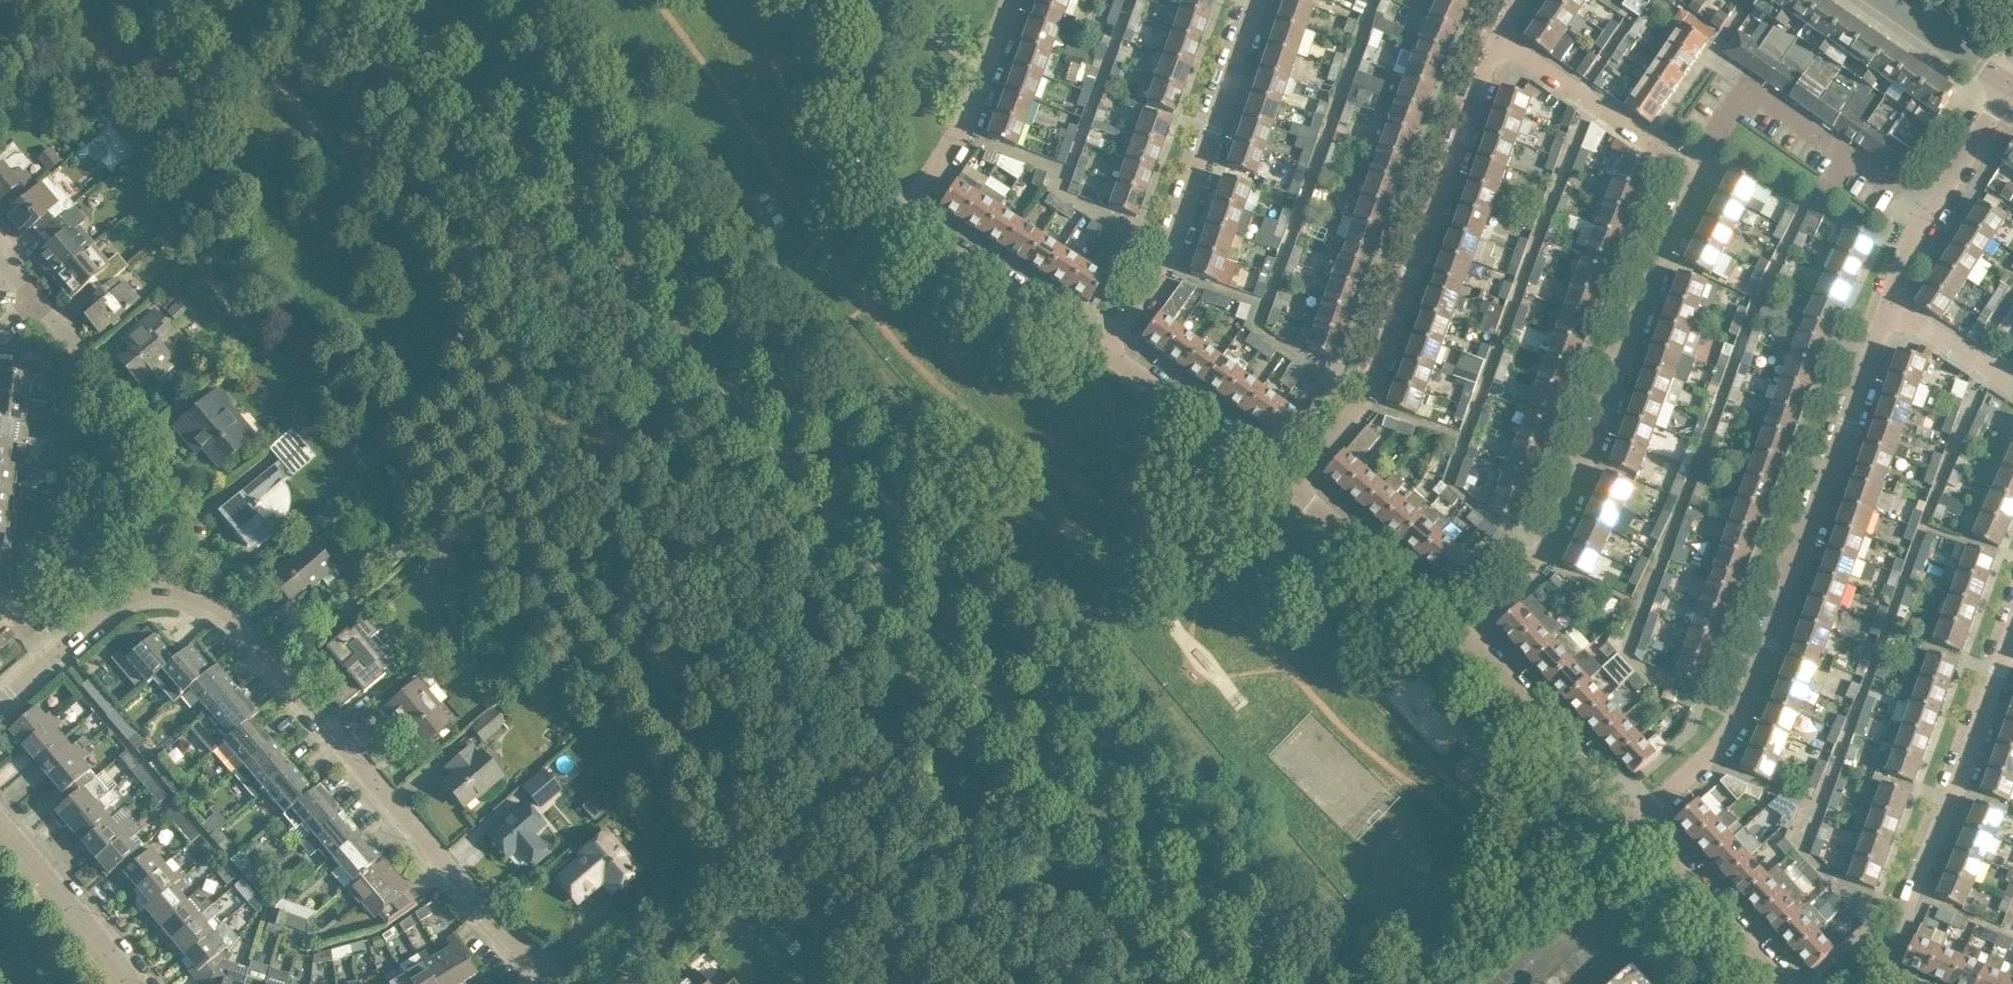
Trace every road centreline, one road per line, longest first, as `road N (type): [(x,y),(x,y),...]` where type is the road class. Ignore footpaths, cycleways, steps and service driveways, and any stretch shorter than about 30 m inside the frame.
road 1 (secondary): [(1306,983),(463,0)]
road 2 (secondary): [(373,0),(1212,983)]
road 3 (residential): [(1635,820),(1706,758),(1734,721),(1891,305)]
road 4 (residential): [(557,983),(211,617),(180,599),(158,599)]
road 5 (residential): [(1466,634),(1545,548),(1657,263),(1694,190),(1694,173)]
road 6 (residential): [(1291,487),(1372,385),(1501,40)]
road 7 (residential): [(1103,352),(1162,270),(1261,0)]
road 8 (residential): [(1880,979),(2012,630)]
road 9 (residential): [(158,599),(156,448),(37,305)]
road 10 (residential): [(1694,173),(1750,91),(1927,212)]
road 11 (residential): [(1635,820),(1466,634)]
road 12 (residential): [(905,223),(963,129),(1011,0)]
road 13 (residential): [(1103,352),(905,223)]
road 14 (residential): [(1694,173),(1501,40)]
road 15 (residential): [(1291,487),(1103,352)]
road 16 (residential): [(1466,634),(1291,487)]
road 17 (residential): [(1781,983),(1635,820)]
road 18 (residential): [(905,223),(871,175),(857,124),(879,21)]
road 19 (unclassified): [(128,983),(0,818)]
road 20 (residential): [(1927,212),(2012,81)]
road 21 (residential): [(2012,385),(1891,305)]
road 22 (residential): [(2012,79),(1892,0)]
road 23 (residential): [(158,599),(105,612),(55,656)]

